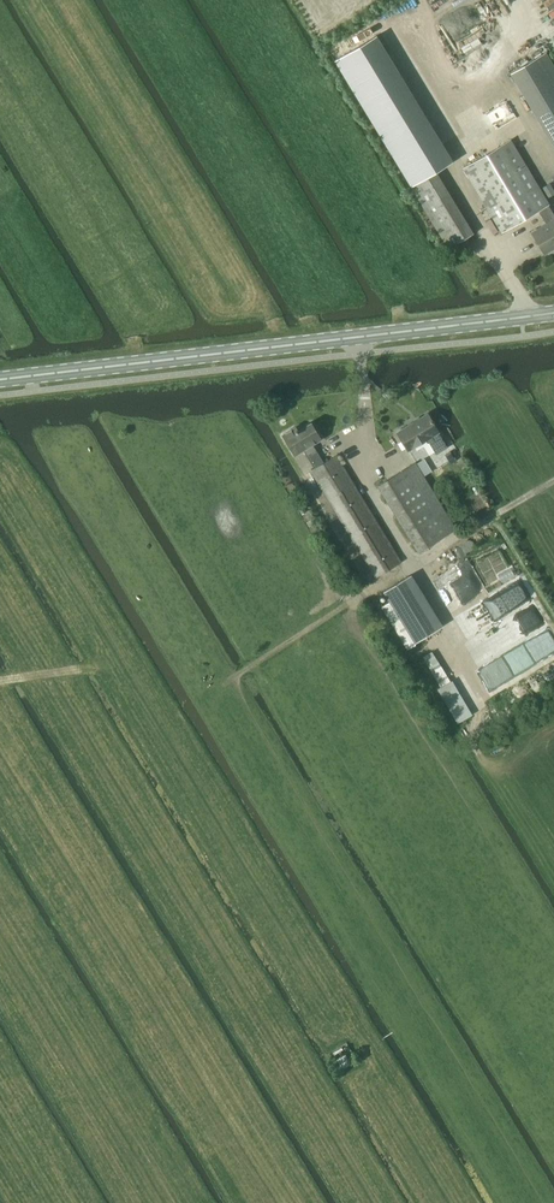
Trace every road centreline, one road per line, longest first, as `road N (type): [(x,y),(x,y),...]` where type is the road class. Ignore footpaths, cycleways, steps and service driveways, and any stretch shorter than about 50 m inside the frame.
road 1 (secondary): [(0,383),(553,316)]

